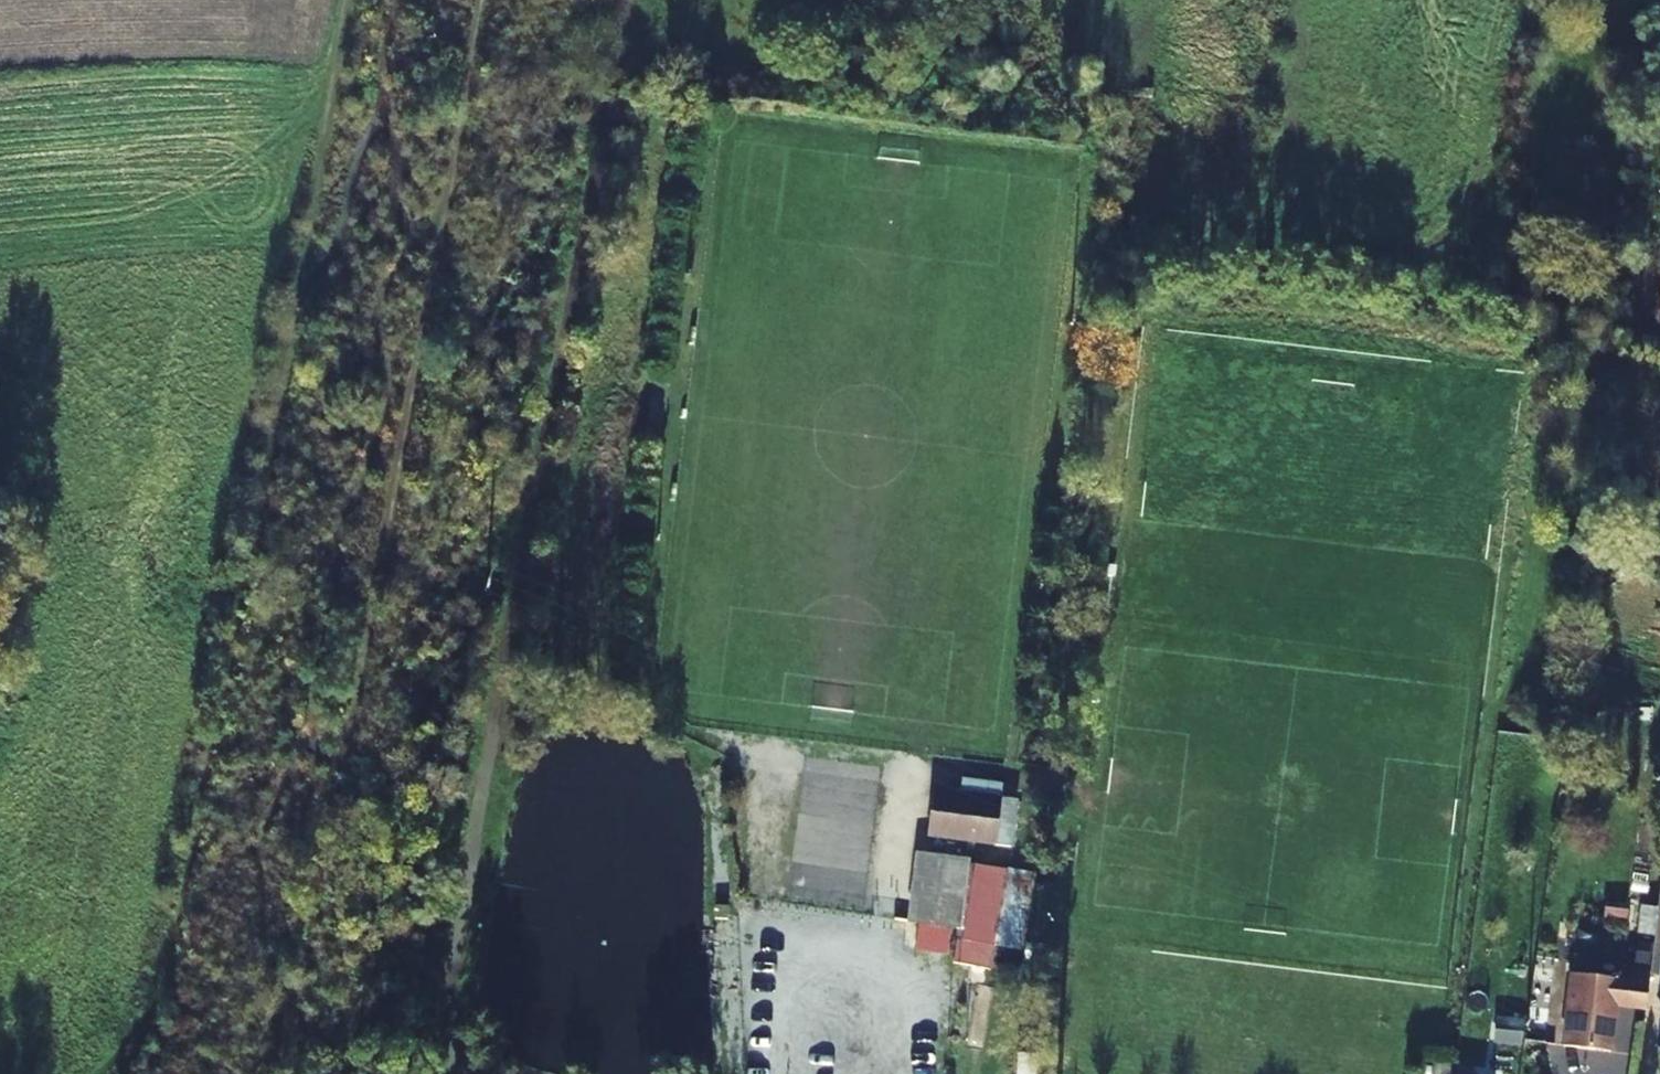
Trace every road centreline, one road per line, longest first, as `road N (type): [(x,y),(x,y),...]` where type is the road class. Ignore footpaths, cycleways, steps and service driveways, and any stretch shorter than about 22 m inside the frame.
road 1 (unclassified): [(618,0),(439,1022),(453,1060),(469,1073)]

